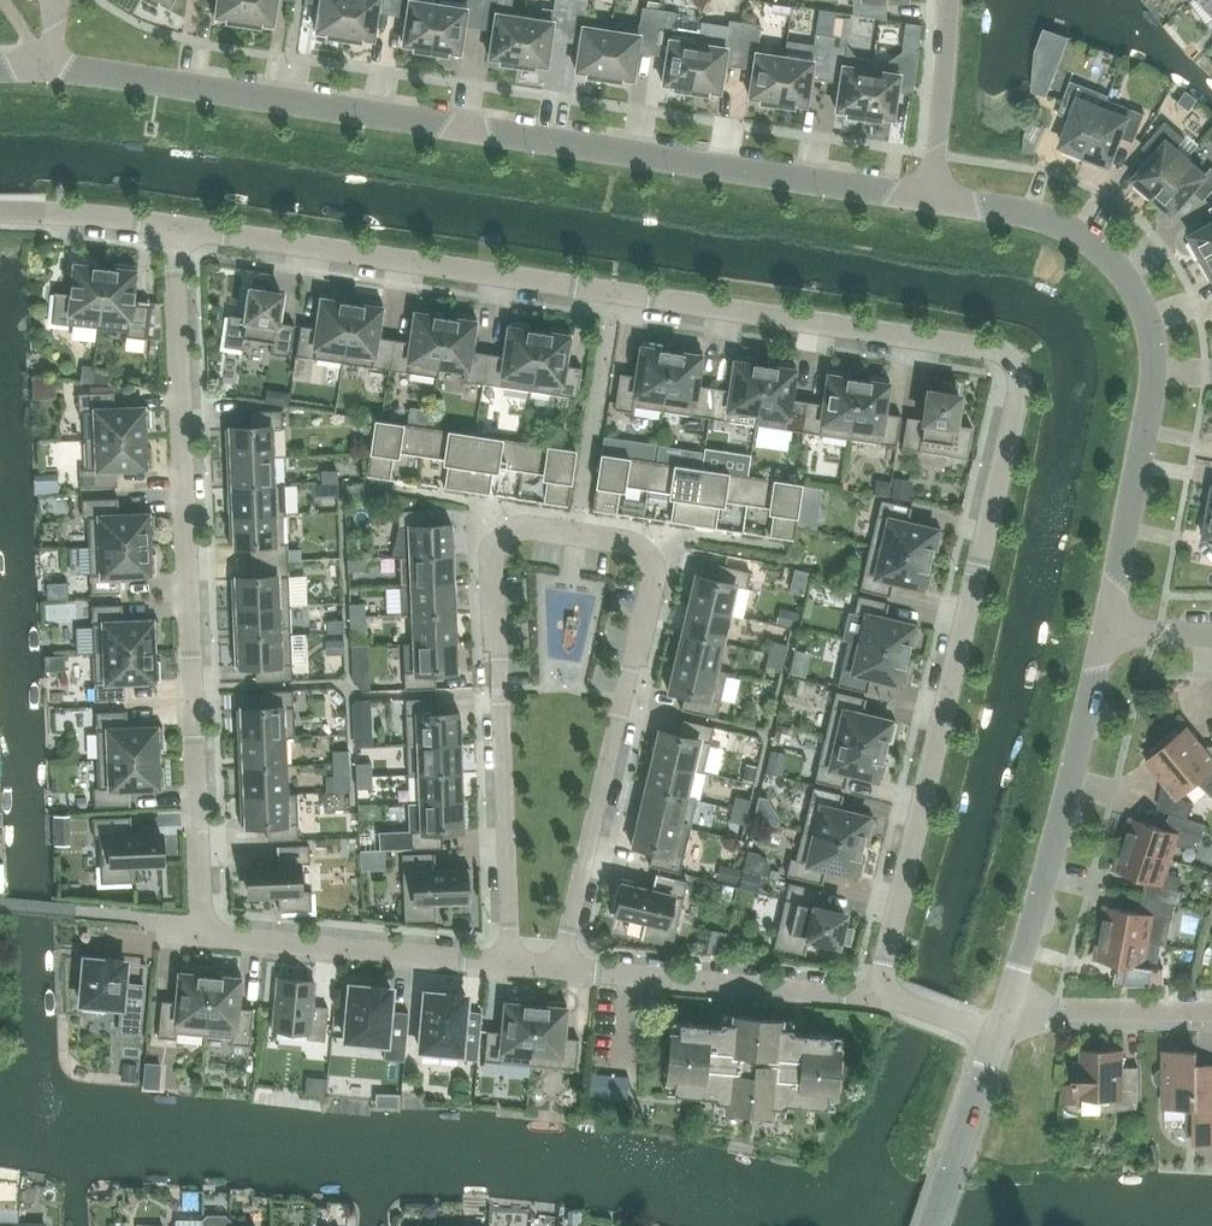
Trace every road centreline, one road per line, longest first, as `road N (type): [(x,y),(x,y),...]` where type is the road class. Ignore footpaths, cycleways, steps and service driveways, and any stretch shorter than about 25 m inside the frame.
road 1 (residential): [(180,233),(997,353),(1019,384),(873,997)]
road 2 (residential): [(564,967),(654,563),(633,542),(520,527),(493,561),(509,961)]
road 3 (residential): [(928,199),(54,64)]
road 4 (residential): [(180,233),(207,938)]
road 5 (residential): [(1113,633),(1159,357),(1127,269),(1056,217),(928,199)]
road 6 (residential): [(1009,1008),(1113,633)]
road 7 (residential): [(564,967),(873,997)]
road 8 (residential): [(207,938),(509,961)]
road 9 (residential): [(1211,1013),(1009,1008)]
road 10 (residential): [(928,199),(949,0)]
road 11 (residential): [(930,1225),(995,1036)]
road 12 (residential): [(0,217),(51,215),(180,233)]
road 13 (residential): [(64,920),(207,938)]
road 14 (residential): [(873,997),(995,1036)]

